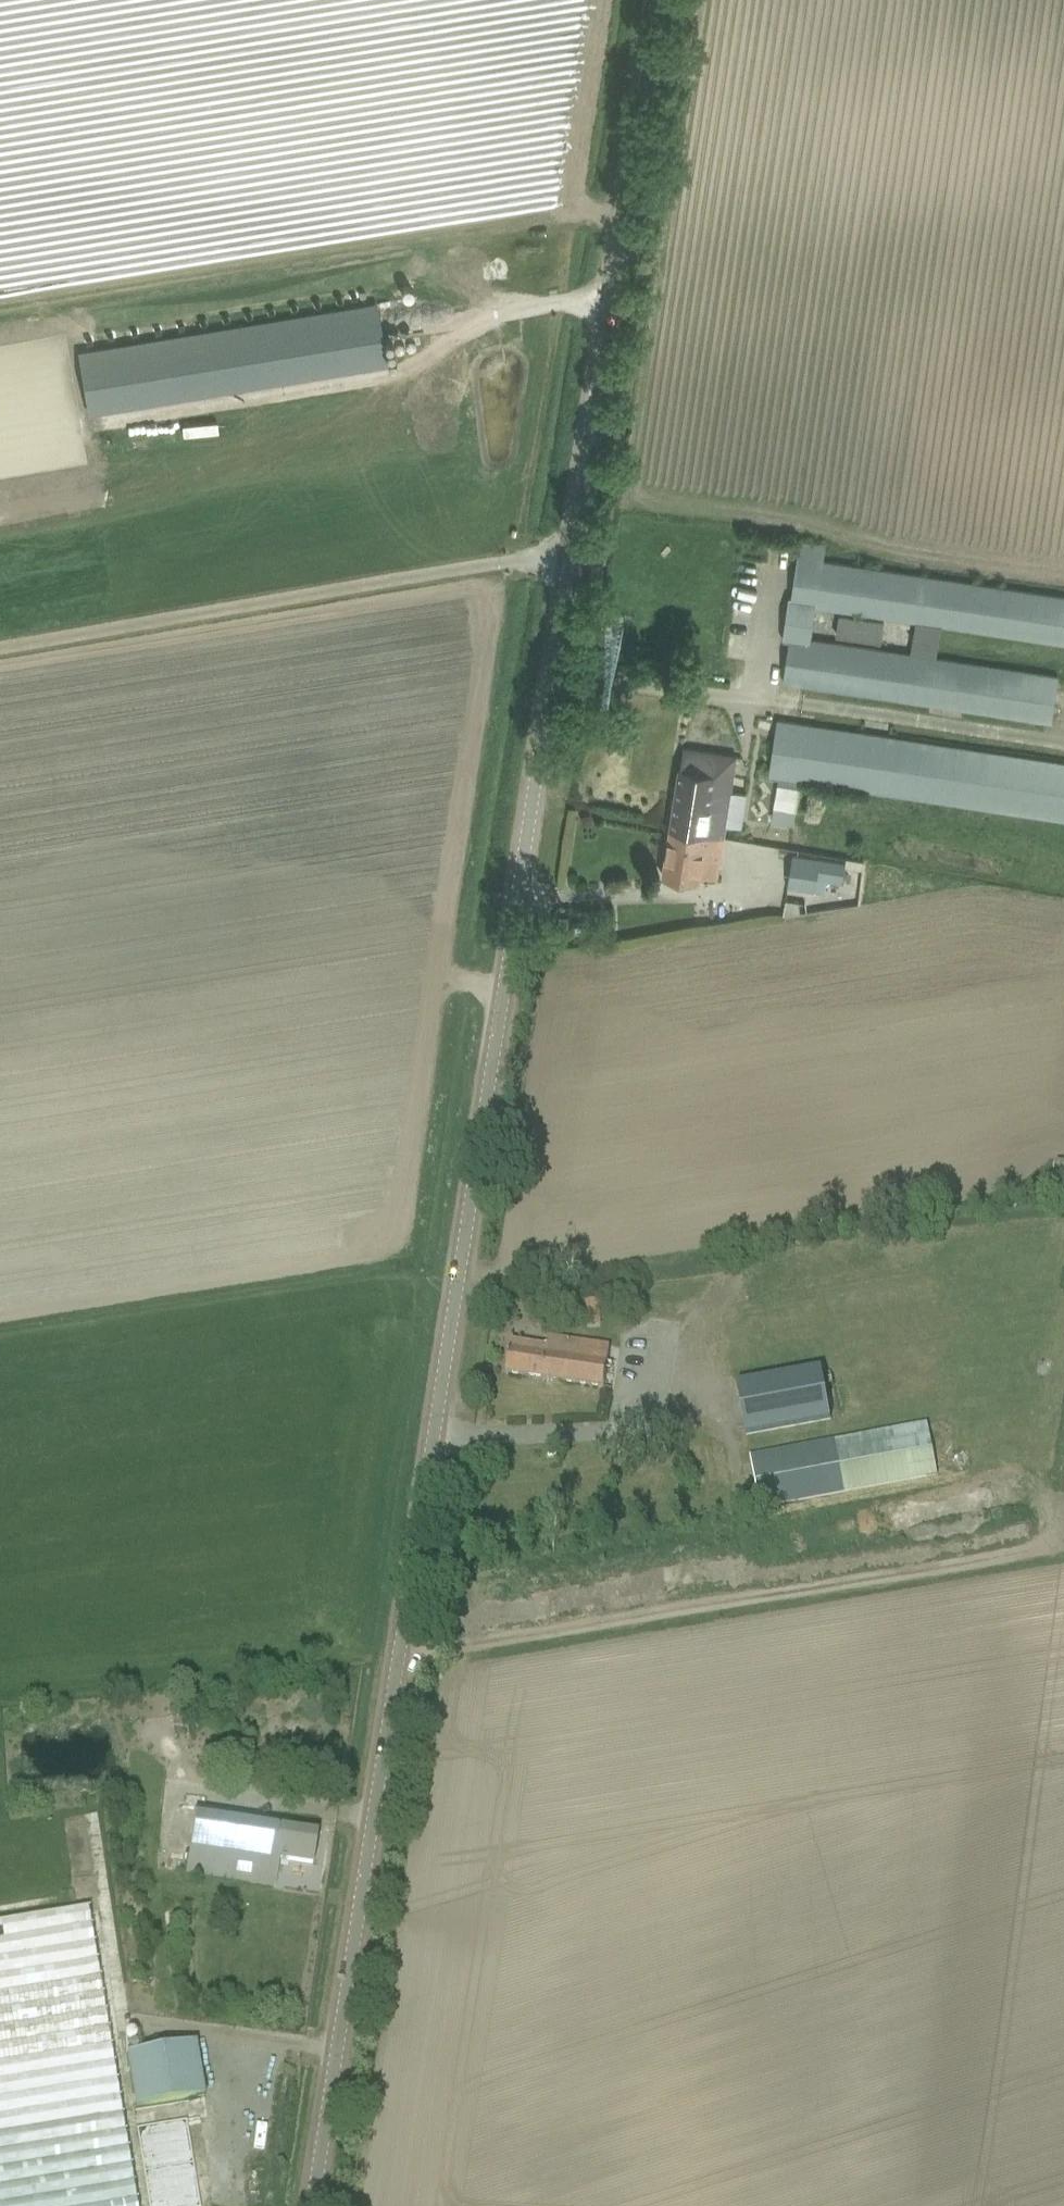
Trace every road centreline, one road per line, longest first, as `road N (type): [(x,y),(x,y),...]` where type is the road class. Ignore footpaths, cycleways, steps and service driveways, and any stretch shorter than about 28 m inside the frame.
road 1 (tertiary): [(311,2205),(659,0)]
road 2 (track): [(399,1650),(441,1650),(1025,1548),(1046,1539),(1049,1512)]
road 3 (track): [(624,223),(0,308)]

